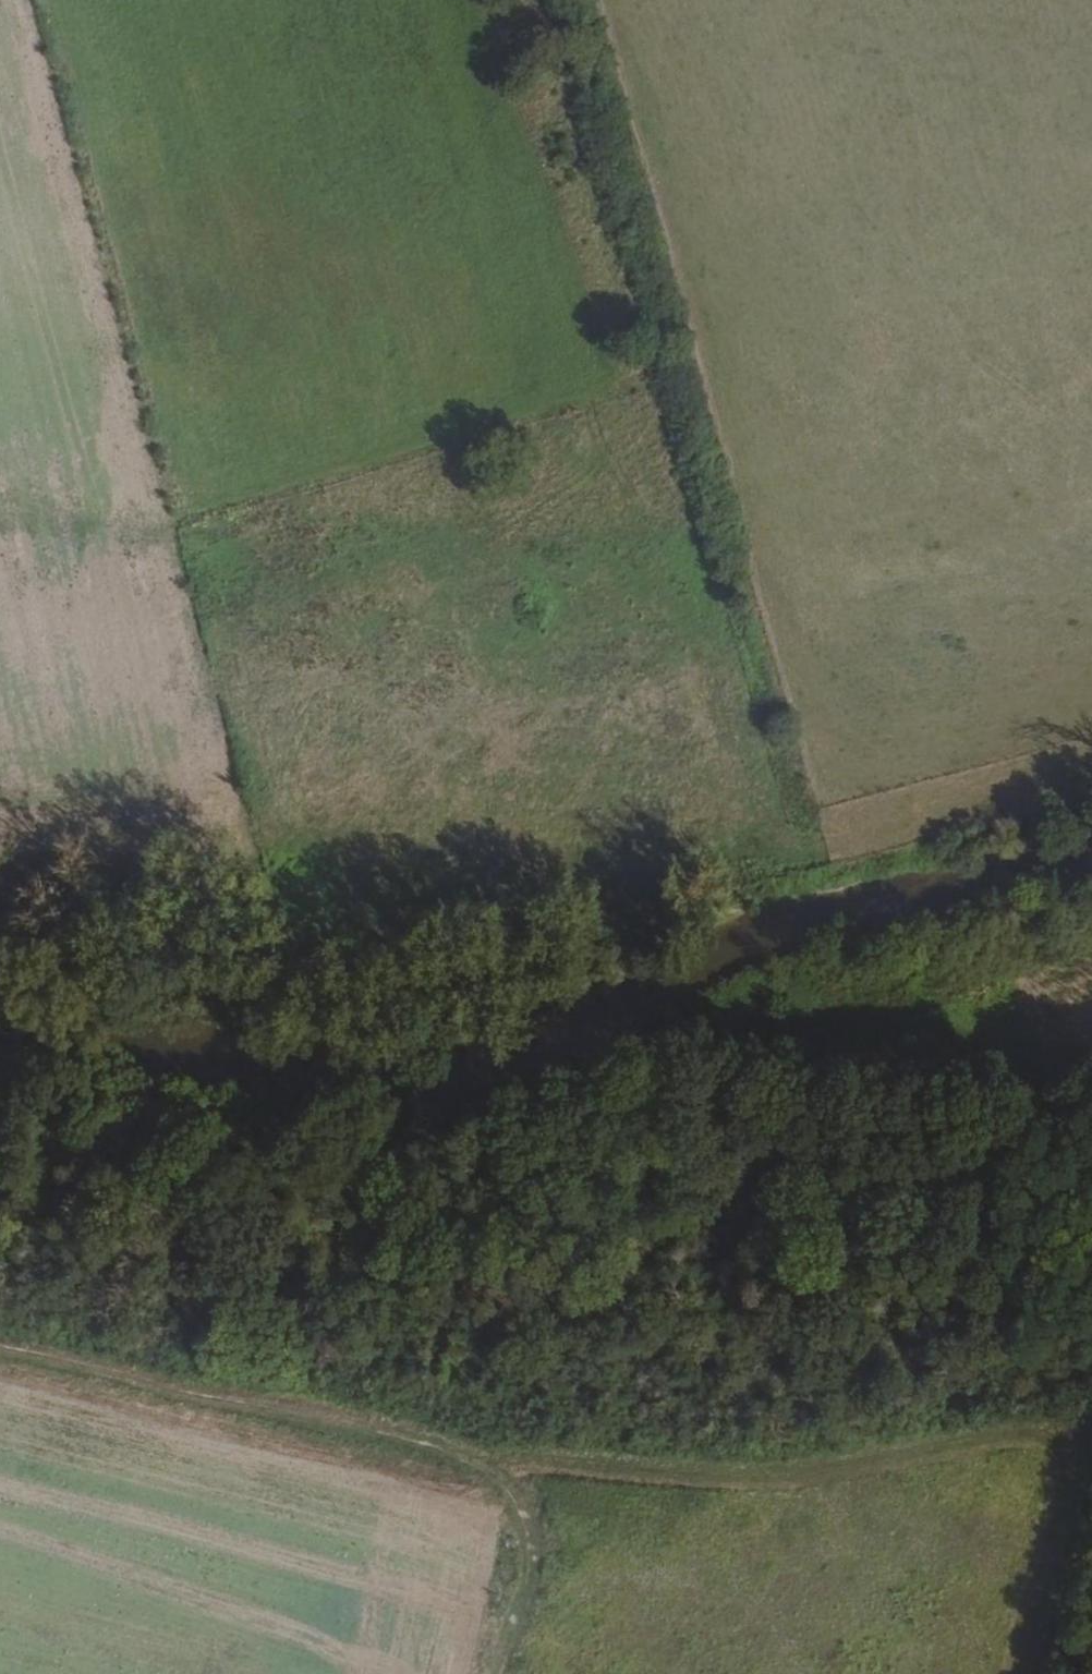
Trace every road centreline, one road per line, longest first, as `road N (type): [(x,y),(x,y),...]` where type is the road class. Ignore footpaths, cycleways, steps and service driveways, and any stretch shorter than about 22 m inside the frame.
road 1 (track): [(542,0),(780,836),(823,852),(1091,771)]

